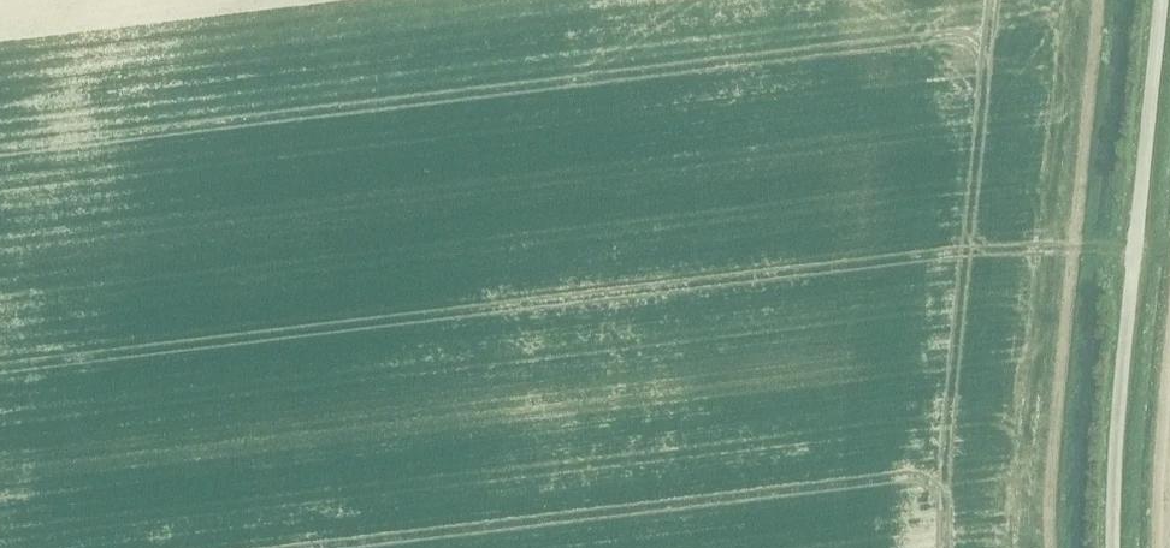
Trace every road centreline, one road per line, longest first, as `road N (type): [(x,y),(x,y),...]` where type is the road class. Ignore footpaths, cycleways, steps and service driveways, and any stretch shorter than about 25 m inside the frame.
road 1 (unclassified): [(1118,547),(1121,373),(1155,0)]

